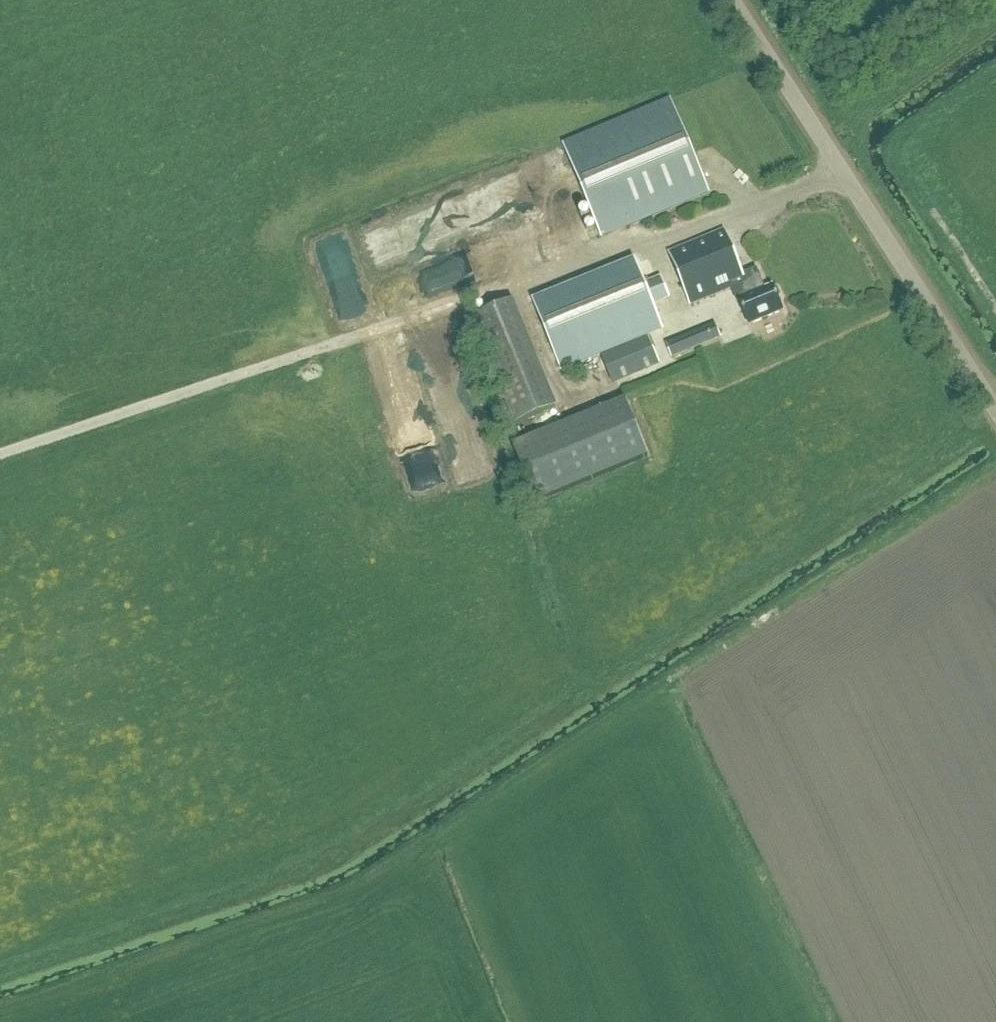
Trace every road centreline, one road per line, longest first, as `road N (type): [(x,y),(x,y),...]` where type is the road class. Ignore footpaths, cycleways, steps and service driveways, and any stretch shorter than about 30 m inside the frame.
road 1 (tertiary): [(995,410),(732,0)]
road 2 (track): [(357,336),(0,454)]

